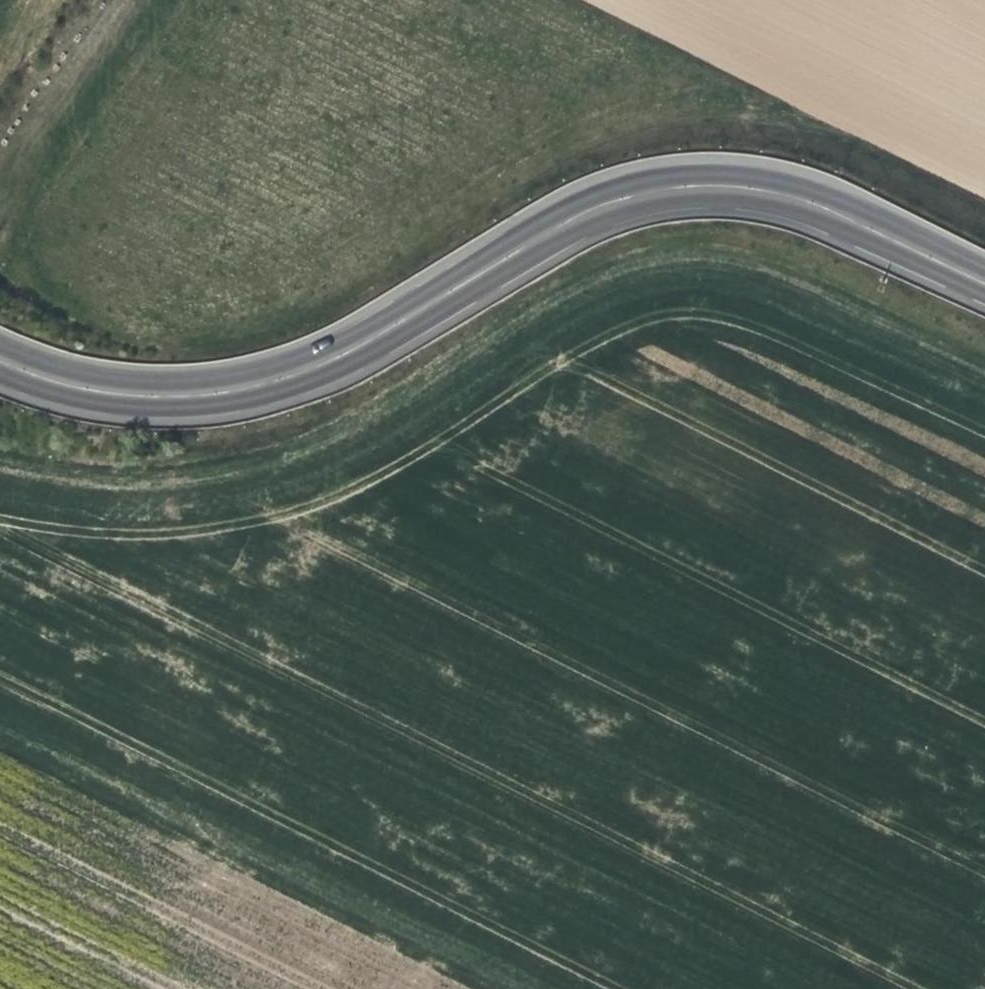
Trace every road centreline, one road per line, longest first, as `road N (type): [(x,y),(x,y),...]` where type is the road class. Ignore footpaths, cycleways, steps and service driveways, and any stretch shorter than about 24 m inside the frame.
road 1 (motorway): [(0,361),(122,396),(175,397),(273,381),(339,355),(567,217),(668,184),(799,198),(984,284)]

